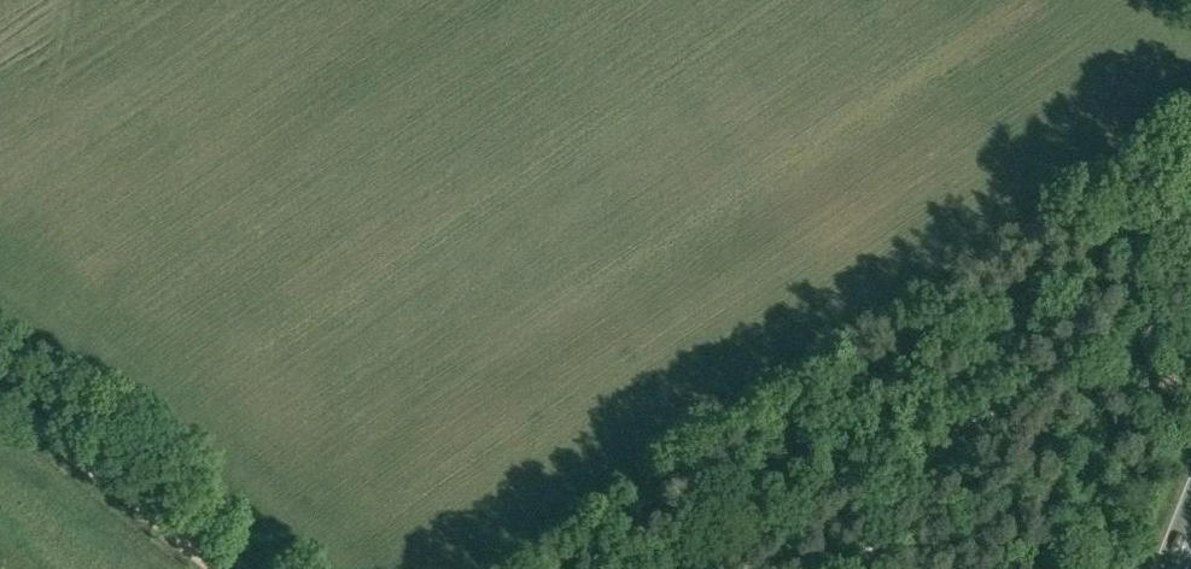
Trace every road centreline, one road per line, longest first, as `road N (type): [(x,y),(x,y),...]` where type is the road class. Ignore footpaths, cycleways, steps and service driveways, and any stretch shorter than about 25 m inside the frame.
road 1 (track): [(861,568),(905,483),(936,449),(1070,363),(1190,251)]
road 2 (track): [(216,568),(0,393)]

